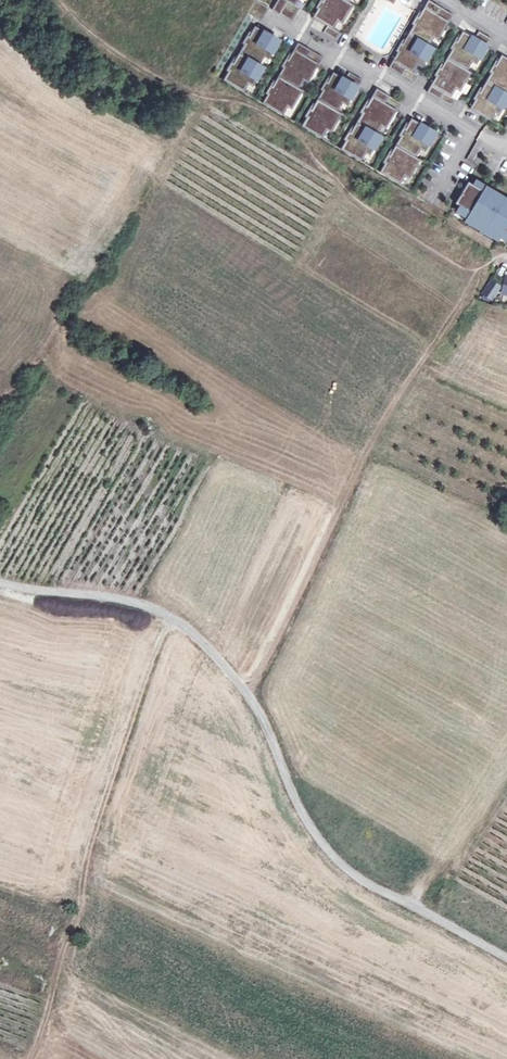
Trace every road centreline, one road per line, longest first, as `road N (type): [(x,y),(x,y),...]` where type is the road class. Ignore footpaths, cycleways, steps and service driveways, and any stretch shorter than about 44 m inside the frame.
road 1 (unclassified): [(0,582),(133,602),(189,628),(247,690),(289,787),(337,860),(506,956)]
road 2 (track): [(247,690),(369,448),(476,269)]
road 3 (track): [(165,614),(31,1058)]

